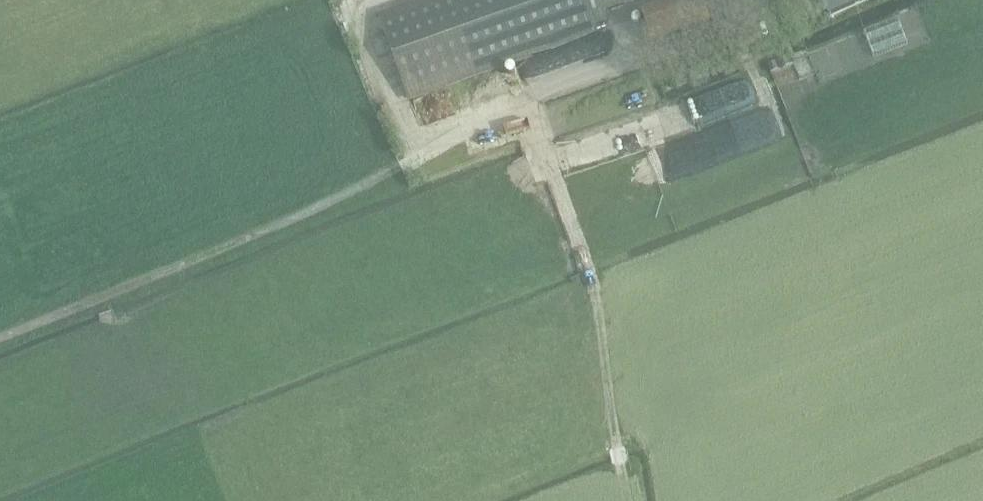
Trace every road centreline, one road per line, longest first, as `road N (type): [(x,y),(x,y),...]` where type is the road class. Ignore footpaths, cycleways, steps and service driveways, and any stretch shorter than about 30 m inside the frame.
road 1 (track): [(0,338),(361,188),(521,102)]
road 2 (track): [(521,102),(594,283),(629,500)]
road 3 (track): [(389,0),(356,12),(427,153)]

